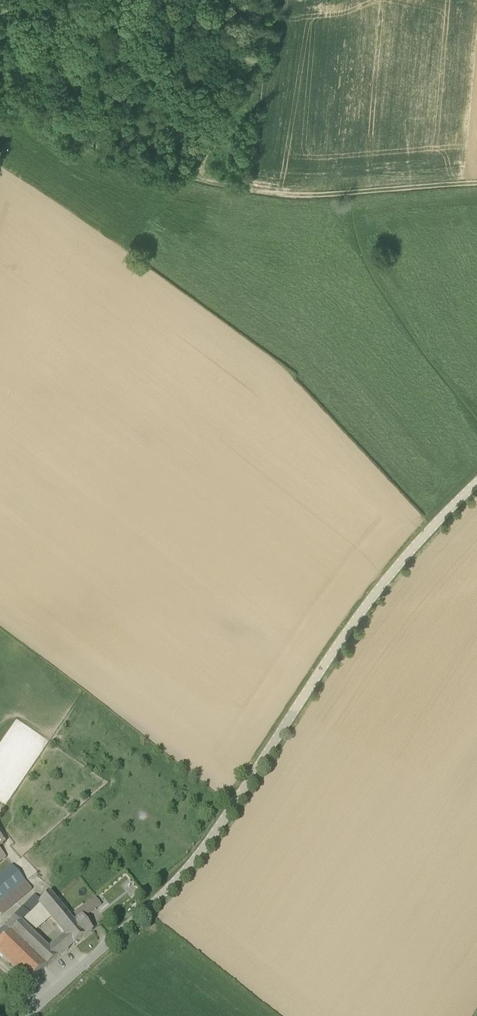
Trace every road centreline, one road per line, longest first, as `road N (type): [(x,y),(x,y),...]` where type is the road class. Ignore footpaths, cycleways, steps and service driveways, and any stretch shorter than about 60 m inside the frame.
road 1 (unclassified): [(83,963),(197,857),(400,557),(476,481)]
road 2 (track): [(476,180),(276,193),(198,178)]

